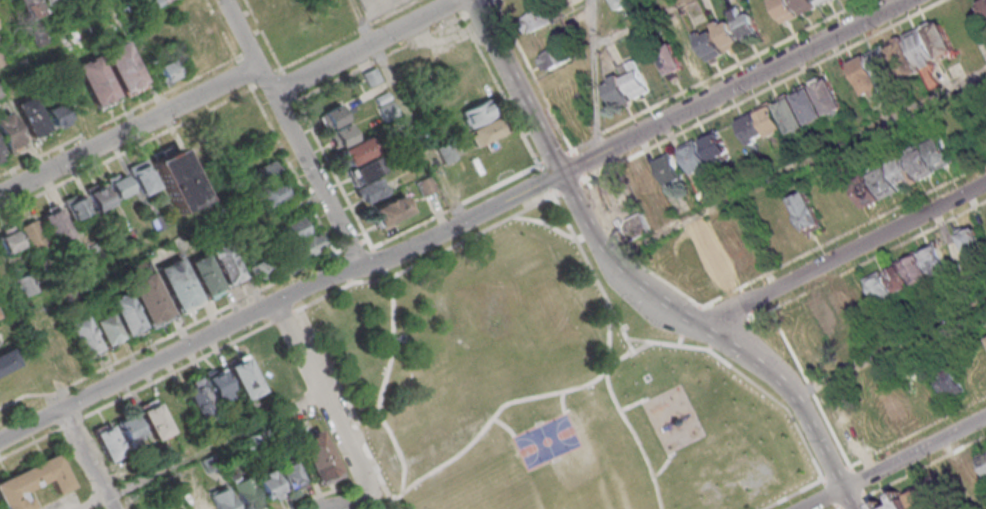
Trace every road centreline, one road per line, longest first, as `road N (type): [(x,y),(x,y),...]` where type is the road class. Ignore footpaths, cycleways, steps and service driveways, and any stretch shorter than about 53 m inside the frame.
road 1 (tertiary): [(474,0),(615,269),(655,304),(736,343),(776,375),(852,508)]
road 2 (residential): [(560,173),(393,256),(264,306),(0,440)]
road 3 (tertiary): [(908,0),(560,173)]
road 4 (residential): [(699,327),(985,182)]
road 5 (residential): [(361,266),(227,0)]
road 6 (residential): [(259,64),(0,194)]
road 7 (residential): [(373,489),(279,299)]
road 8 (residential): [(456,0),(274,93)]
road 9 (residential): [(985,416),(842,489)]
road 10 (residential): [(596,155),(594,0)]

